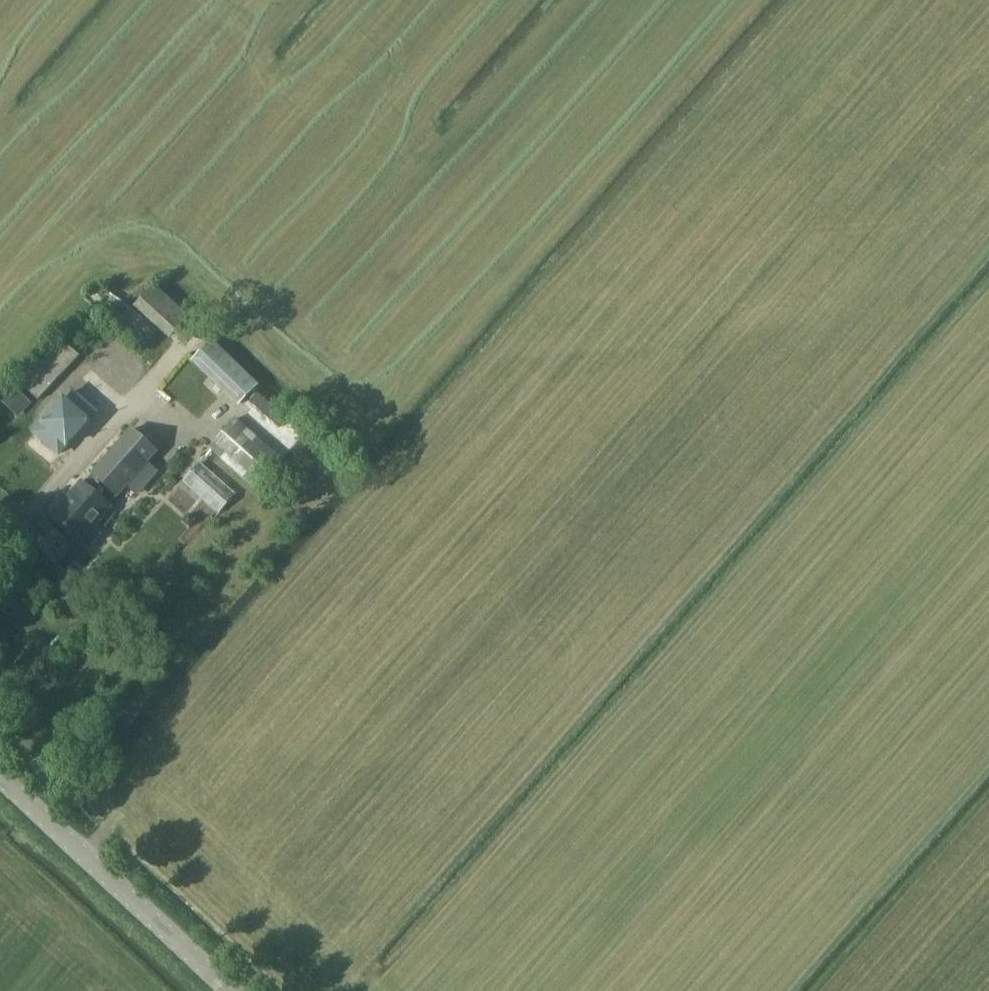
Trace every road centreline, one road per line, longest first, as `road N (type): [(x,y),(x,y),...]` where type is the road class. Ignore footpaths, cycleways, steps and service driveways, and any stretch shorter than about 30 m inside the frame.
road 1 (unclassified): [(222,990),(0,787)]

